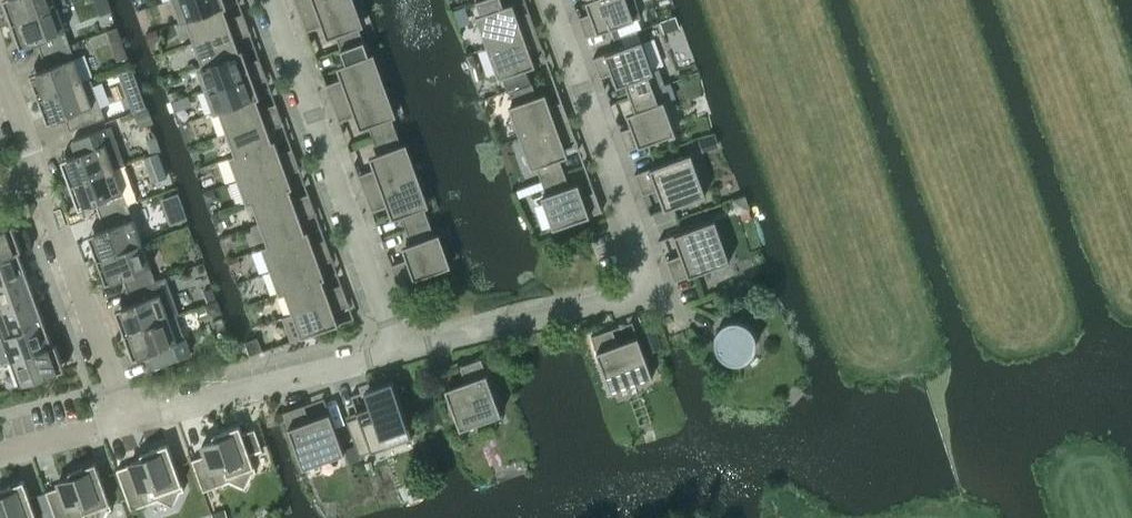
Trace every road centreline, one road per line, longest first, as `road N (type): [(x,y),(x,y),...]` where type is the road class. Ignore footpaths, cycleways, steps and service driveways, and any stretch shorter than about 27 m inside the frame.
road 1 (residential): [(383,355),(655,284),(555,0)]
road 2 (residential): [(127,420),(0,64)]
road 3 (residential): [(383,355),(263,0)]
road 4 (residential): [(127,420),(383,355)]
road 5 (residential): [(0,454),(127,420)]

